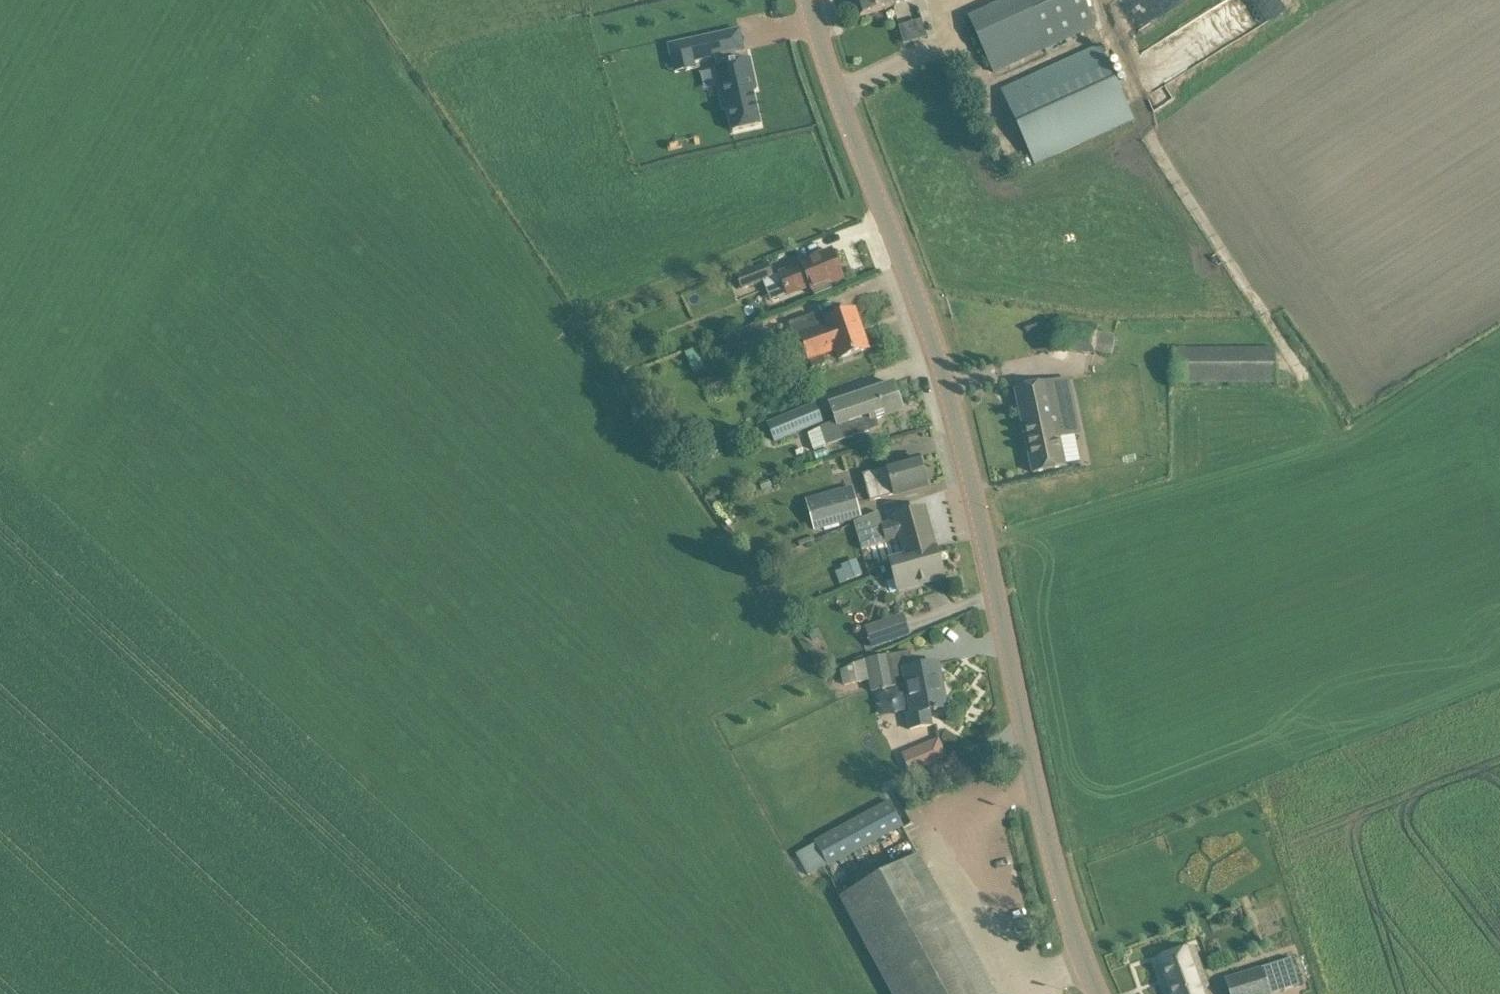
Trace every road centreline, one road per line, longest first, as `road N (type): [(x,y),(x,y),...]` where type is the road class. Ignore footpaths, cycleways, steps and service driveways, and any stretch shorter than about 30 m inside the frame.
road 1 (tertiary): [(1090,993),(1060,905),(932,368),(821,75),(804,0)]

